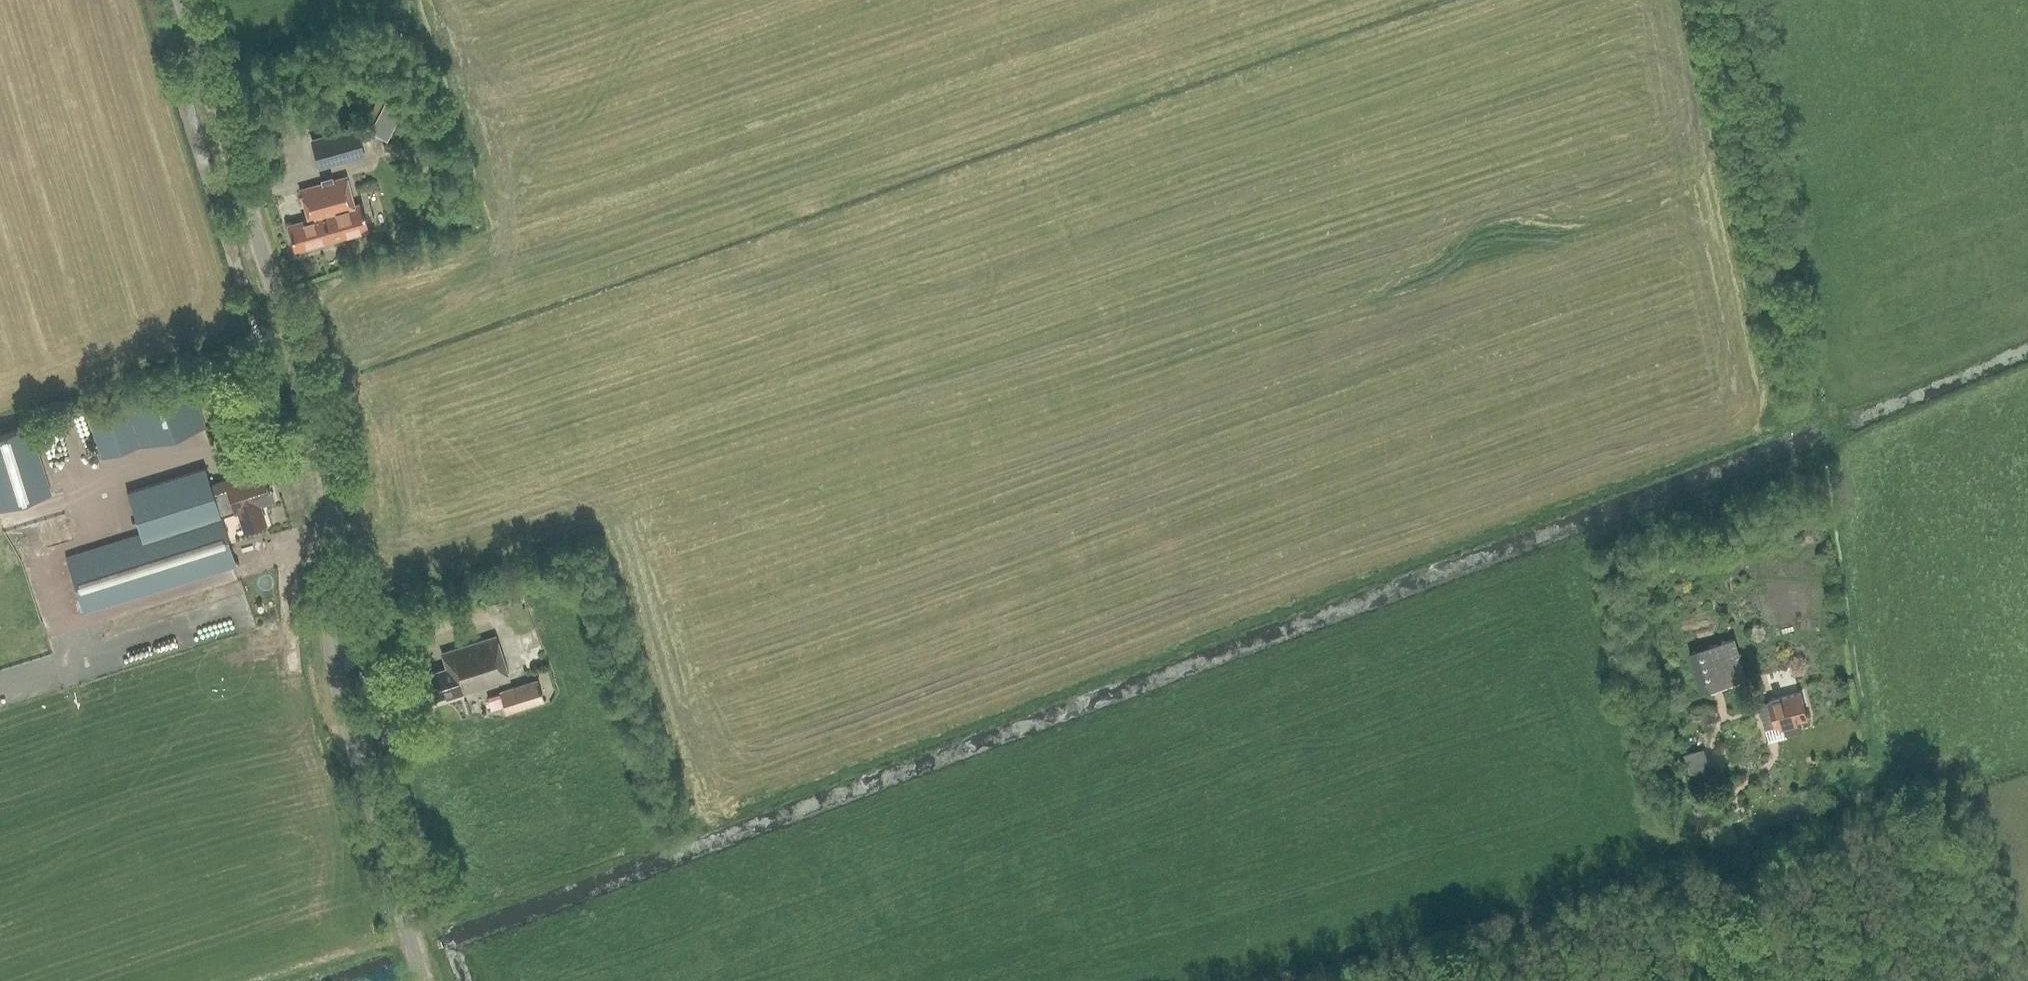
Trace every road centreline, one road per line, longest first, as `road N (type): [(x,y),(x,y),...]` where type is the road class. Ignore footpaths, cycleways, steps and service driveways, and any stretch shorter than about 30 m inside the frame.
road 1 (unclassified): [(424,980),(334,669),(325,452),(183,0)]
road 2 (track): [(1791,980),(1751,856)]

